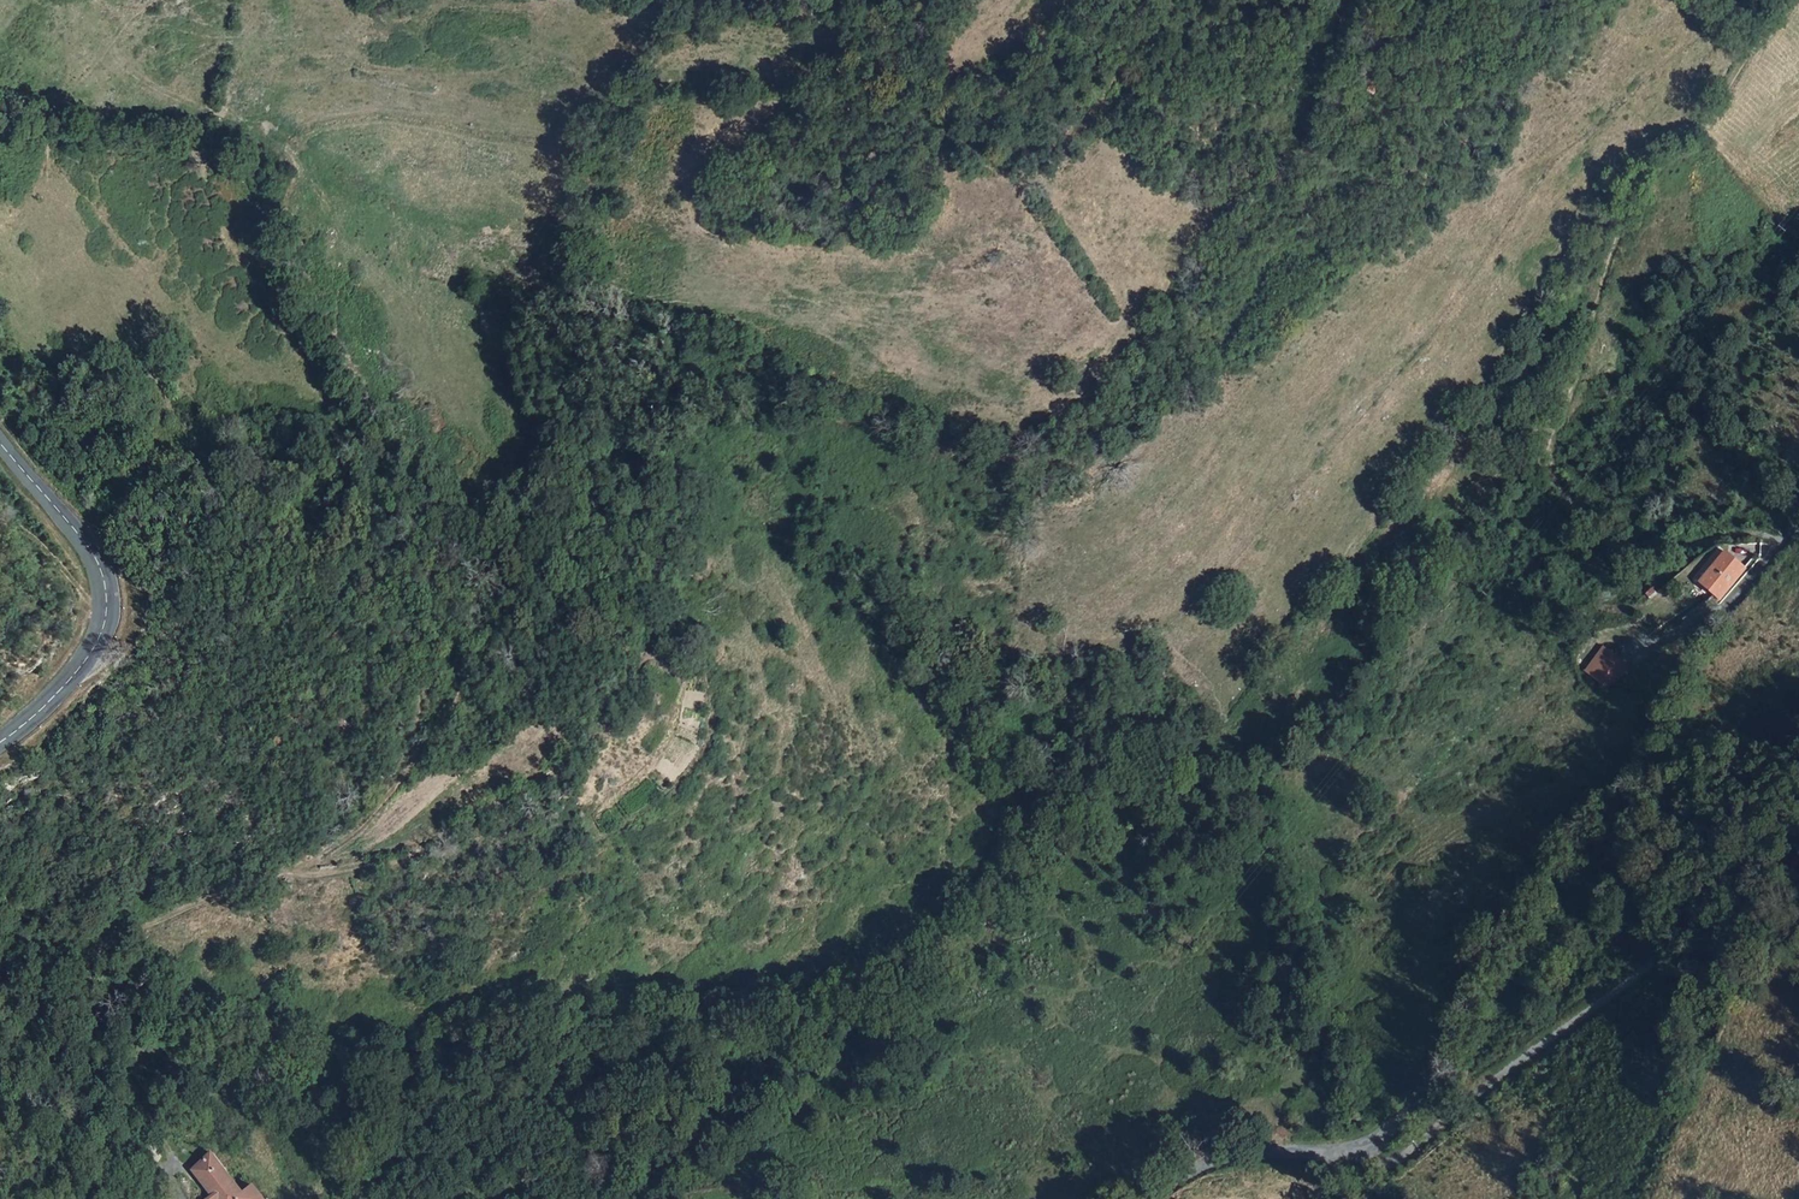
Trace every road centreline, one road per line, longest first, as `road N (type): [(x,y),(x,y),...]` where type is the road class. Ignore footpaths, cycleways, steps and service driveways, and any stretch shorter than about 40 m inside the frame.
road 1 (unclassified): [(1148,1198),(1193,1170),(1232,1157),(1331,1151),(1391,1131),(1423,1088),(1554,855),(1642,753),(1705,635),(1798,523)]
road 2 (secondary): [(0,439),(97,560),(107,604),(74,676),(0,743)]

